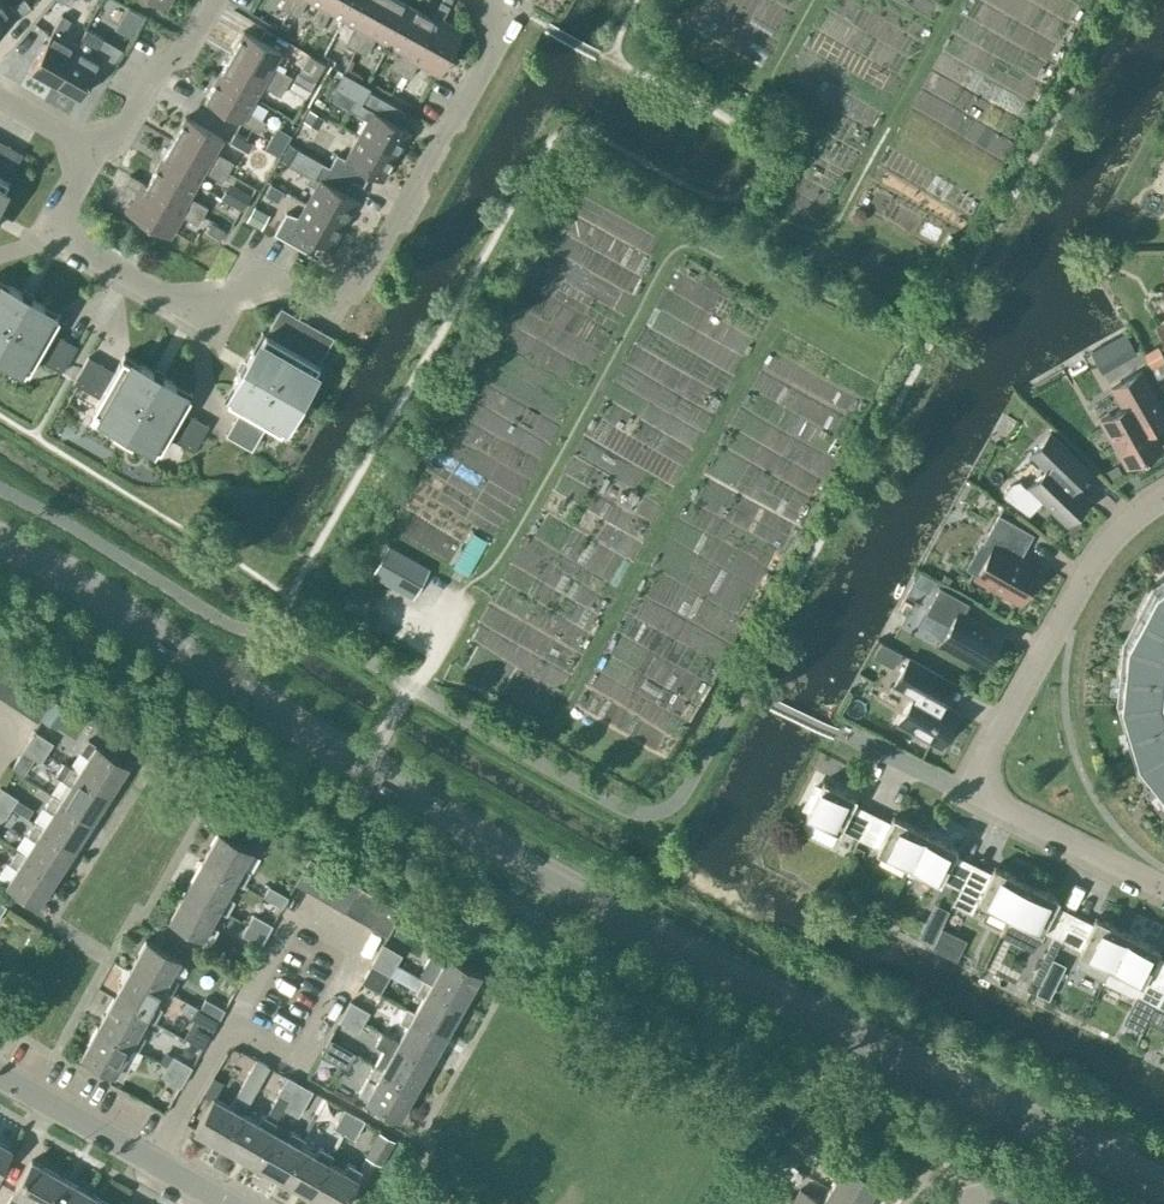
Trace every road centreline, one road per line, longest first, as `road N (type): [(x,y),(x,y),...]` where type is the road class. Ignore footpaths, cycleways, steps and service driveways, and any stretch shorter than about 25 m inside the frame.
road 1 (secondary): [(1163,1190),(844,1033),(363,768),(170,653),(75,577),(0,543)]
road 2 (residential): [(94,154),(64,209),(76,245),(163,295),(200,299),(282,280),(311,297),(361,284),(505,24),(469,0)]
road 3 (residential): [(1163,505),(1129,528),(1083,579),(969,793),(1163,898)]
road 4 (residential): [(225,1034),(291,1069),(358,943),(292,908)]
road 5 (residential): [(94,154),(119,129),(154,69),(183,52),(217,0)]
road 6 (residential): [(150,1165),(0,1077)]
road 7 (residential): [(225,1034),(150,1165)]
road 8 (residential): [(292,908),(225,1034)]

